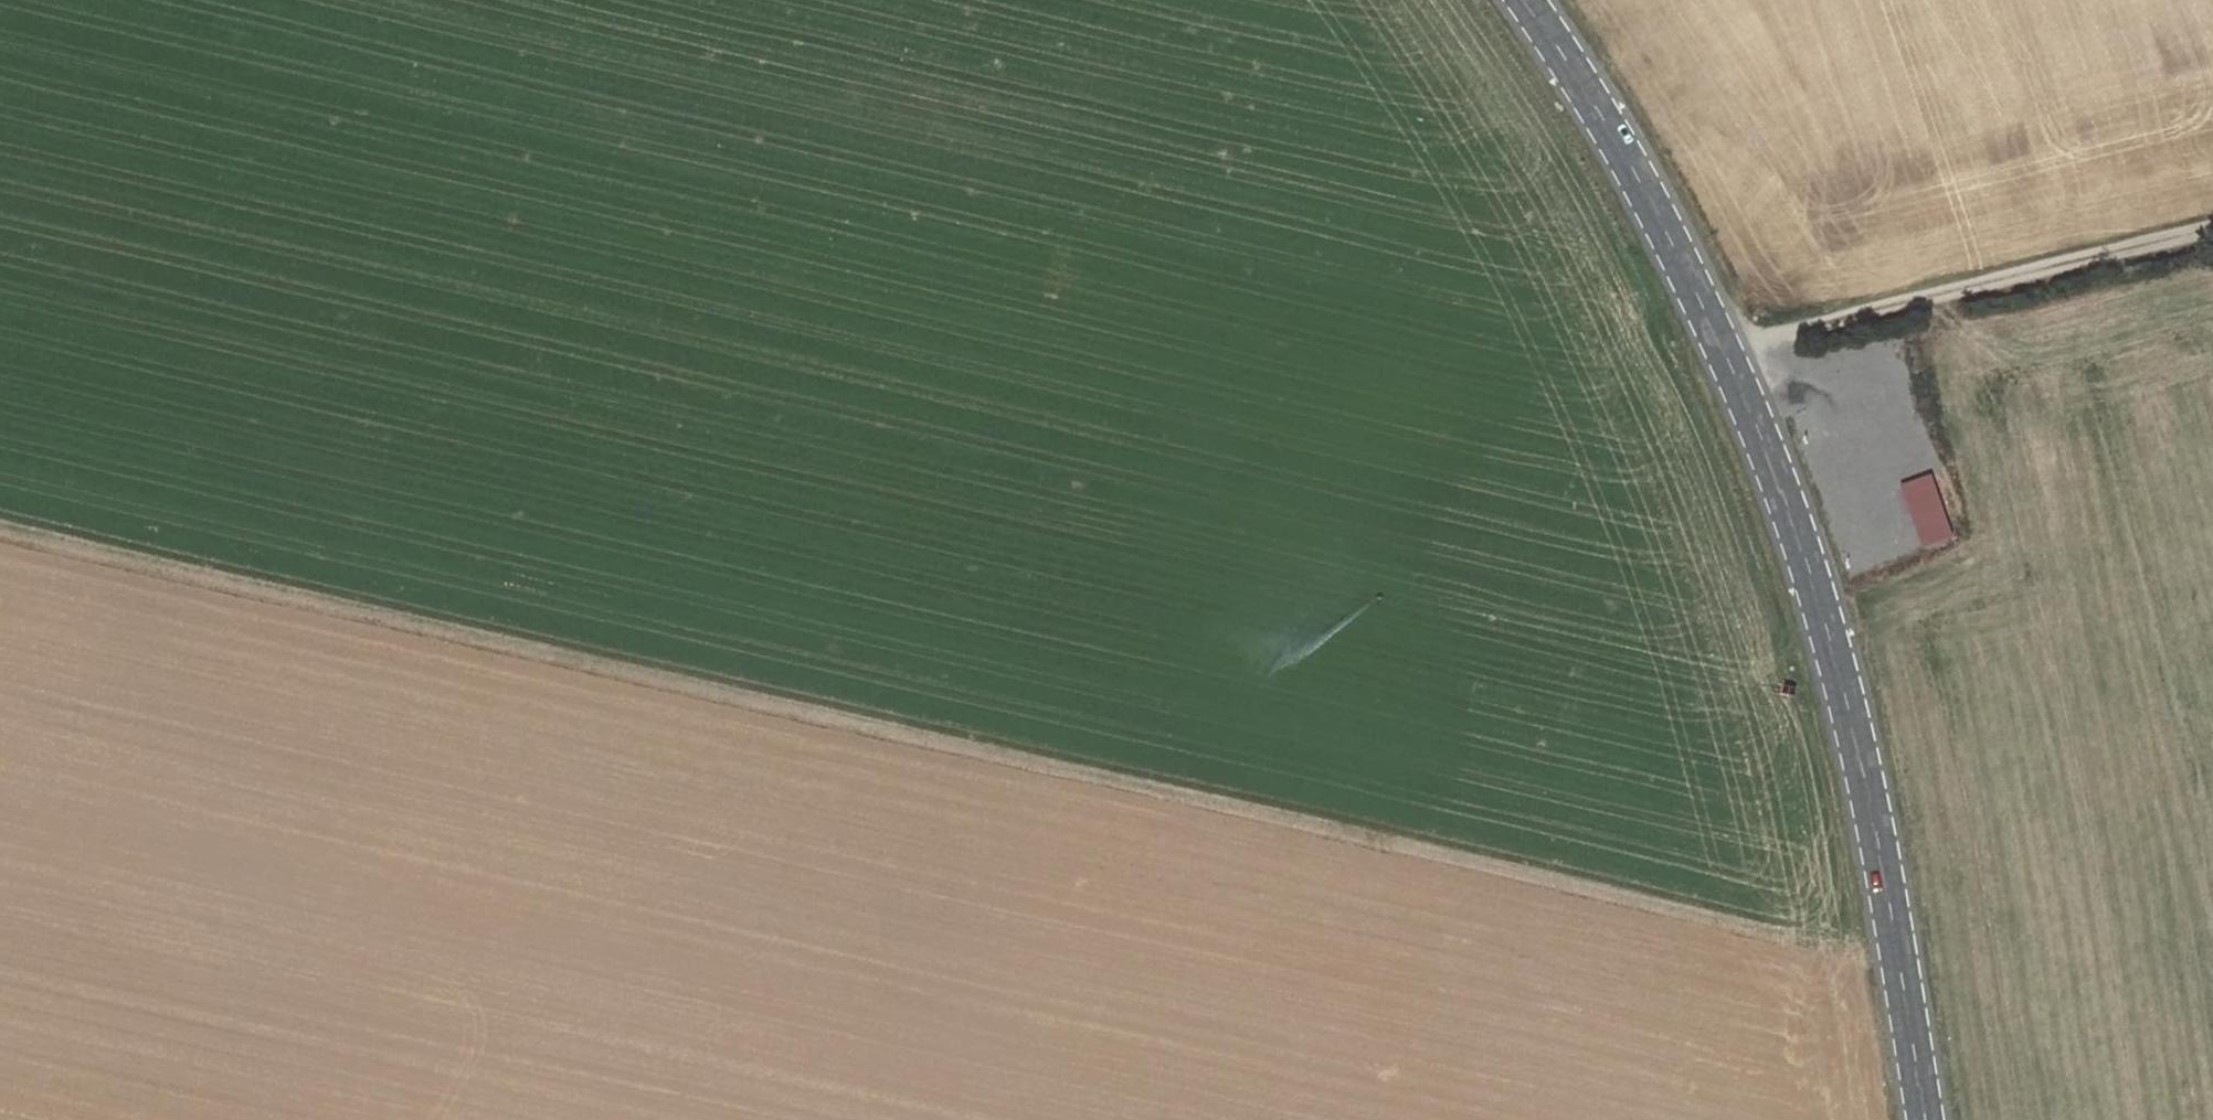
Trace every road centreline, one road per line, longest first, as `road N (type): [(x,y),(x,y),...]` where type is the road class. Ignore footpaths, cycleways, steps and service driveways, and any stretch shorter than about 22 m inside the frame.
road 1 (secondary): [(1524,0),(1606,125),(1725,351),(1791,513),(1866,782),(1924,1119)]
road 2 (track): [(2212,231),(1725,351)]

